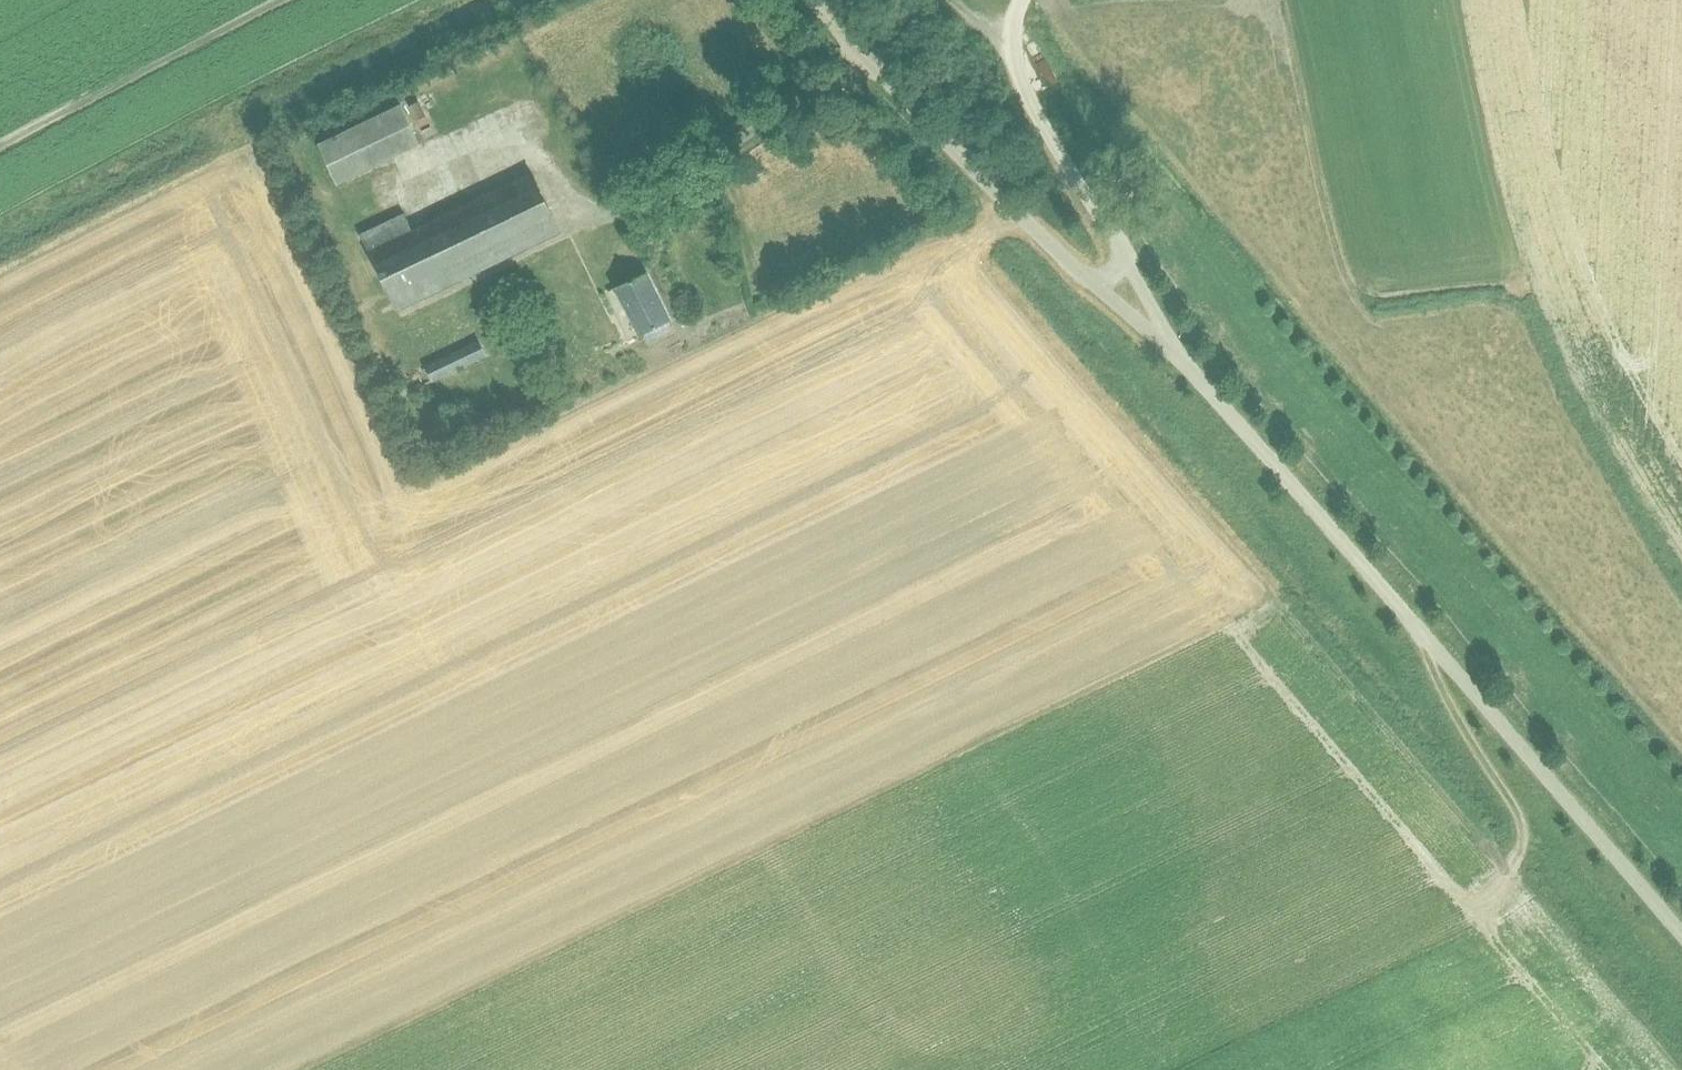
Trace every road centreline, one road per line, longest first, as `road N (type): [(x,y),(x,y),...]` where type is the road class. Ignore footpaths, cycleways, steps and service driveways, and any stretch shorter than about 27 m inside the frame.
road 1 (tertiary): [(1681,935),(1174,354),(1054,251),(815,0)]

